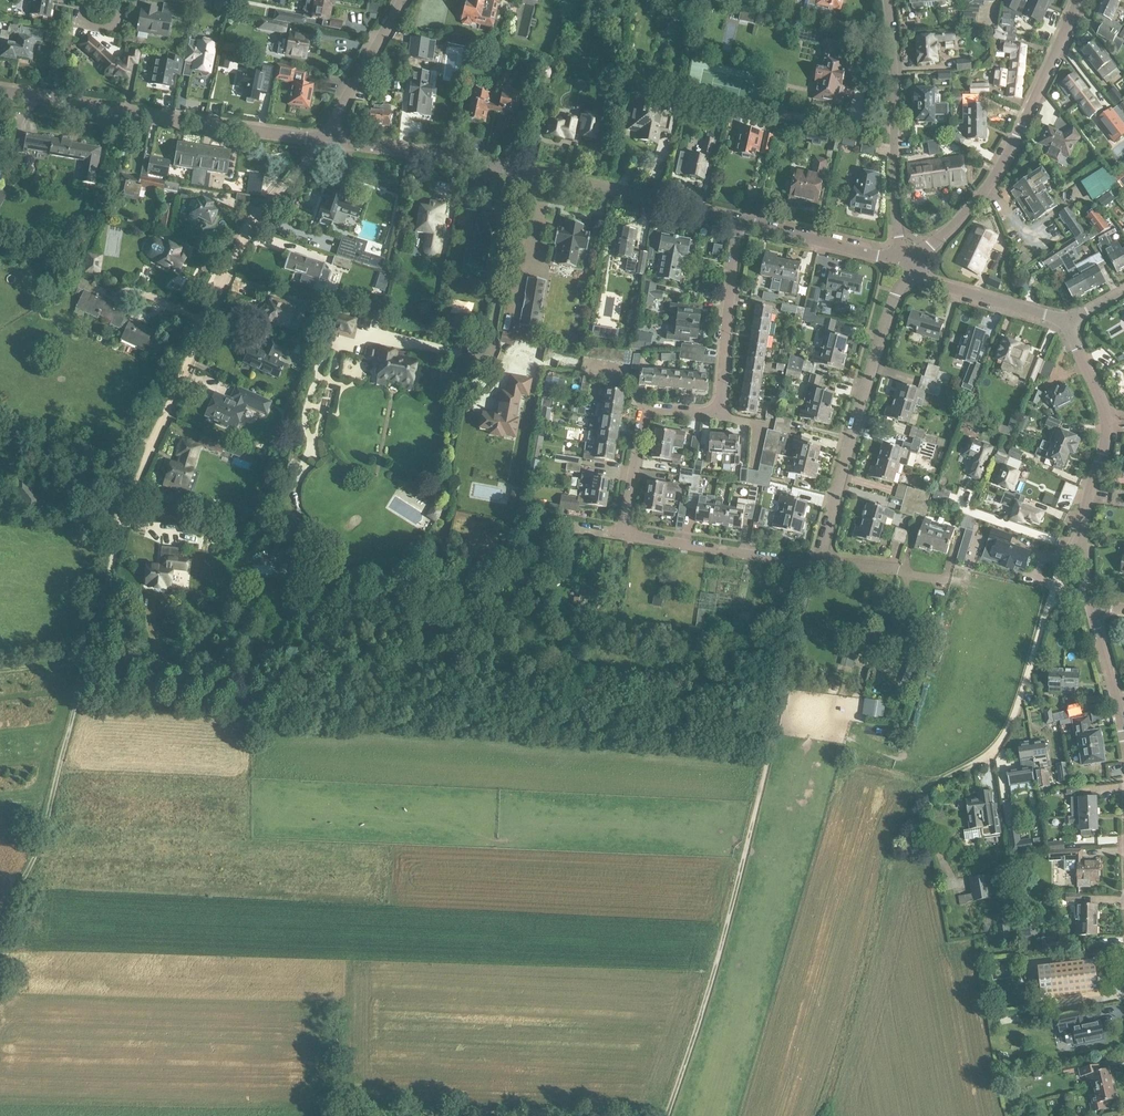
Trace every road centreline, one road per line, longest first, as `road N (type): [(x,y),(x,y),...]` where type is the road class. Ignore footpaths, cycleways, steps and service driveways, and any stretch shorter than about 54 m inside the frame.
road 1 (track): [(670,1115),(724,946),(809,576)]
road 2 (track): [(0,935),(34,861),(119,531)]
road 3 (residential): [(625,534),(646,412),(718,413),(738,220)]
road 4 (track): [(119,531),(227,275),(276,198)]
road 5 (residential): [(0,92),(325,140)]
road 6 (track): [(910,808),(979,764),(1005,737),(1065,549)]
road 7 (residential): [(912,258),(963,217),(1019,138),(1079,0)]
road 8 (residential): [(363,328),(481,351),(521,171)]
road 9 (residential): [(820,561),(864,390),(896,294),(914,276)]
road 10 (residential): [(902,258),(888,0)]
road 11 (residential): [(1073,534),(1111,427),(1065,321)]
road 12 (residential): [(521,171),(738,220)]
road 13 (residential): [(325,140),(521,171)]
road 14 (residential): [(811,564),(625,534)]
road 15 (residential): [(738,220),(902,258)]
road 16 (residential): [(325,140),(404,0)]
road 17 (residential): [(1065,321),(914,276)]
road 18 (residential): [(1123,742),(1094,607)]
road 19 (residential): [(946,578),(820,561)]

